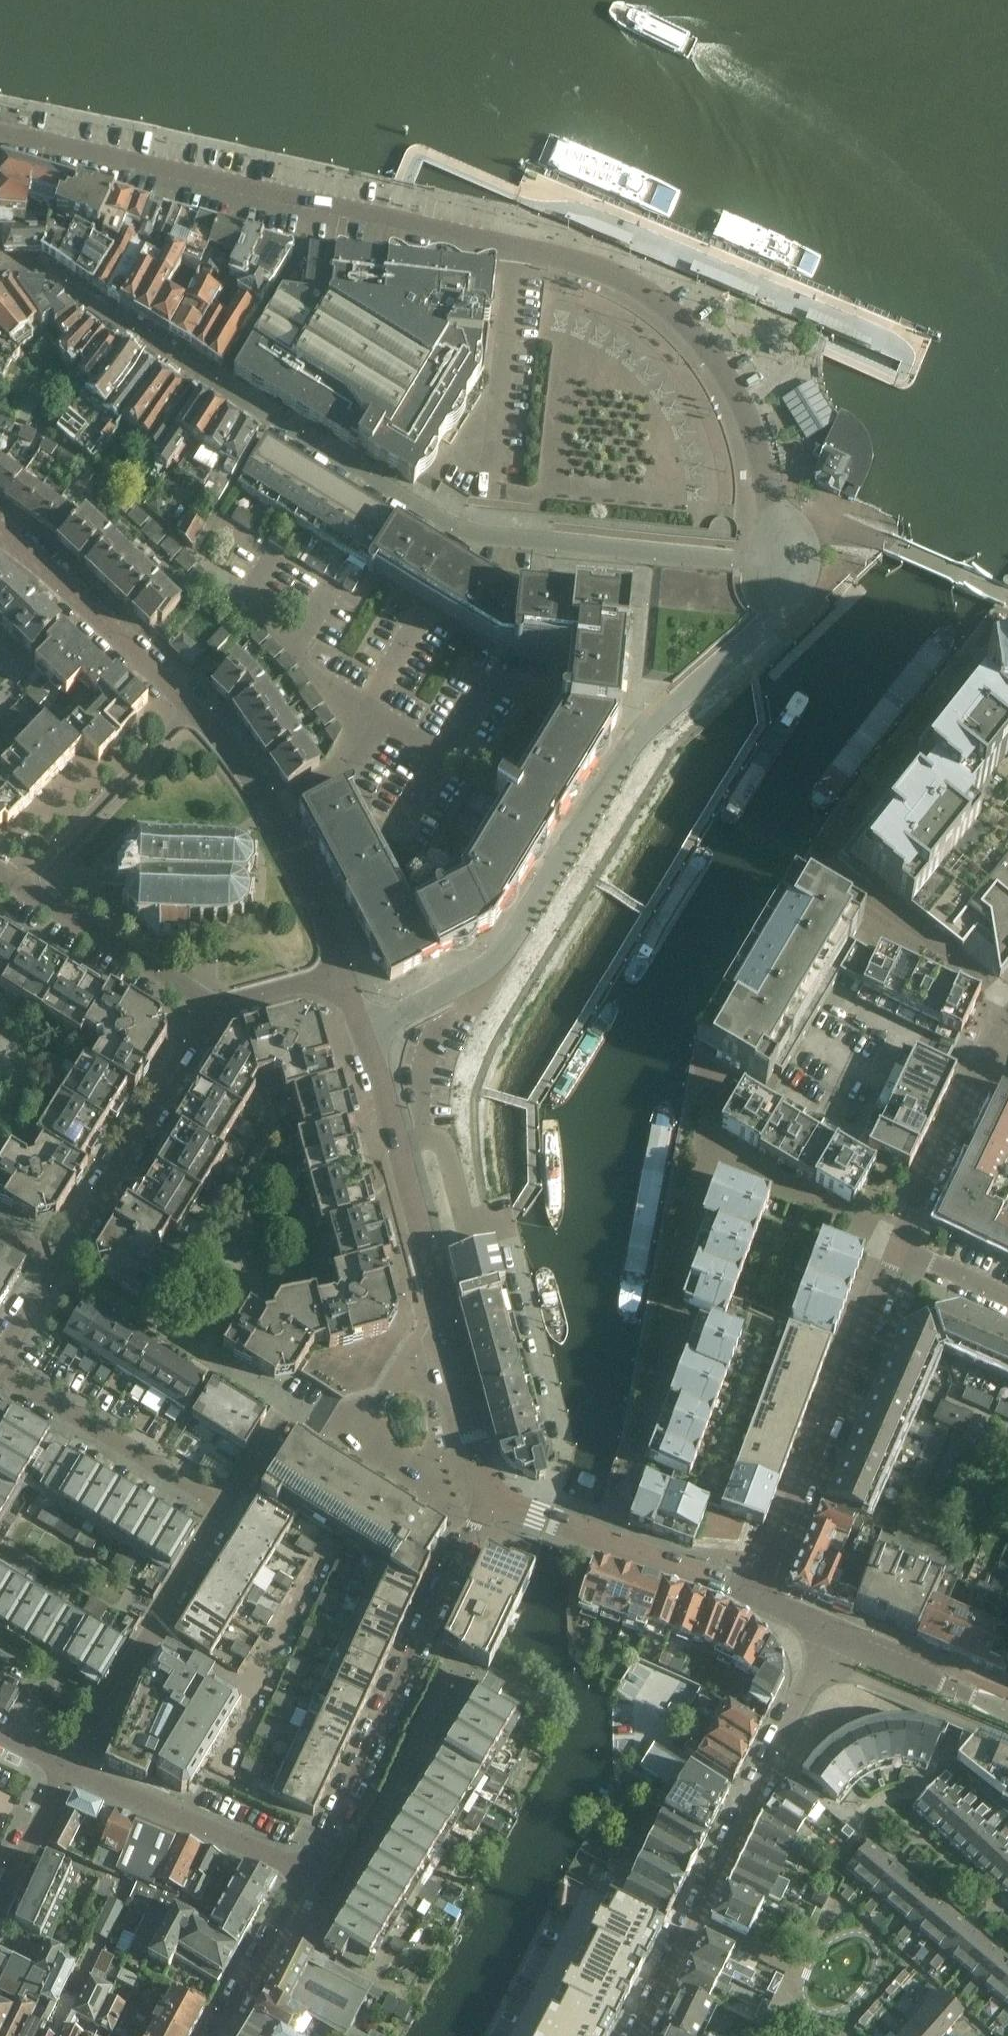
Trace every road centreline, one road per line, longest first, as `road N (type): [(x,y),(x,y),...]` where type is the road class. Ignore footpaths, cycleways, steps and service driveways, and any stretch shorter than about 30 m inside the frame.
road 1 (unclassified): [(784,556),(742,560),(466,532),(41,270),(0,271)]
road 2 (unclassified): [(0,132),(590,266),(649,295),(696,339),(742,406)]
road 3 (unclassified): [(365,1034),(490,975),(626,751),(772,613),(784,556)]
road 4 (residential): [(632,2035),(830,1636)]
road 5 (residential): [(308,1875),(470,1525),(496,1497)]
road 6 (residential): [(395,1140),(431,1135),(442,1144),(465,1227),(500,1219),(565,1445)]
road 7 (residential): [(754,1597),(897,1244)]
road 8 (tertiary): [(496,1497),(481,1467),(395,1140)]
road 9 (residential): [(225,1509),(63,1770)]
road 10 (residential): [(55,1263),(216,1009)]
road 11 (tertiary): [(754,1597),(496,1497)]
road 12 (residential): [(308,1875),(63,1770)]
road 13 (residential): [(0,1368),(225,1509)]
road 14 (tertiary): [(190,708),(0,534)]
road 15 (residential): [(190,708),(20,888)]
road 16 (residential): [(371,711),(342,697),(192,558)]
road 17 (residential): [(216,1009),(20,888)]
road 18 (residential): [(897,1244),(990,1044)]
road 19 (tertiary): [(1007,1713),(830,1636)]
road 20 (residential): [(308,1875),(218,2035)]
road 21 (tertiary): [(341,973),(270,811)]
road 22 (unclassified): [(784,556),(742,406)]
road 23 (residential): [(0,1907),(63,1770)]
road 24 (residential): [(270,811),(342,769),(371,711)]
road 25 (tertiary): [(270,811),(245,768),(190,708)]
road 26 (residential): [(216,1009),(341,973)]
road 27 (residential): [(1007,1299),(897,1244)]

